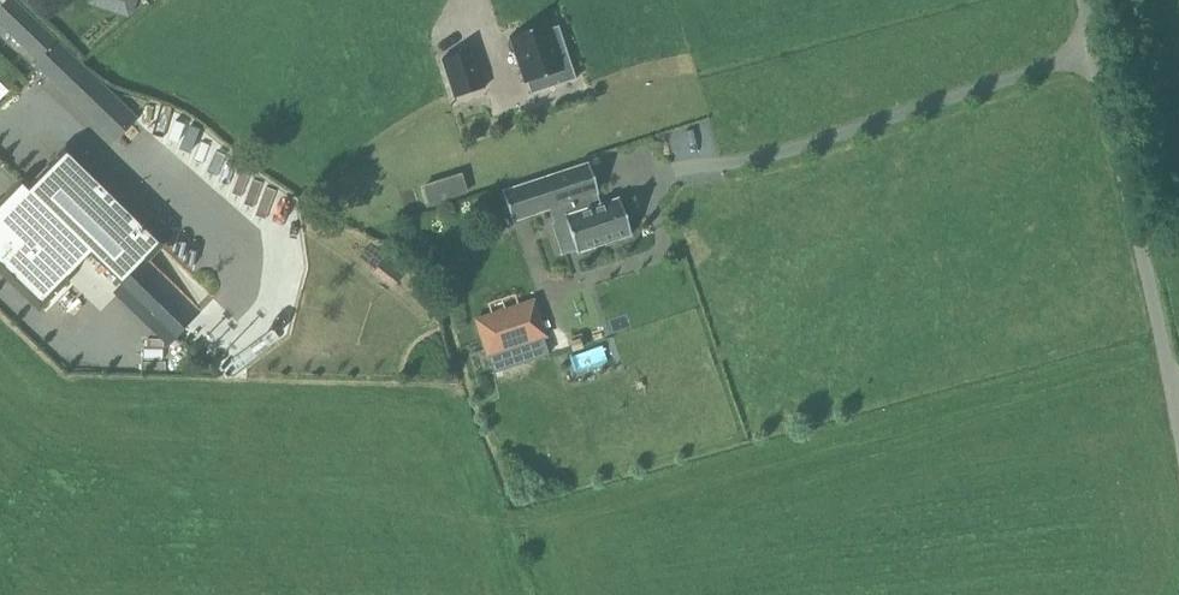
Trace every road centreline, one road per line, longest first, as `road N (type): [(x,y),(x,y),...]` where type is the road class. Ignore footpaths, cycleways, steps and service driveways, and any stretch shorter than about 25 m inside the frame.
road 1 (unclassified): [(1178,419),(1082,0)]

